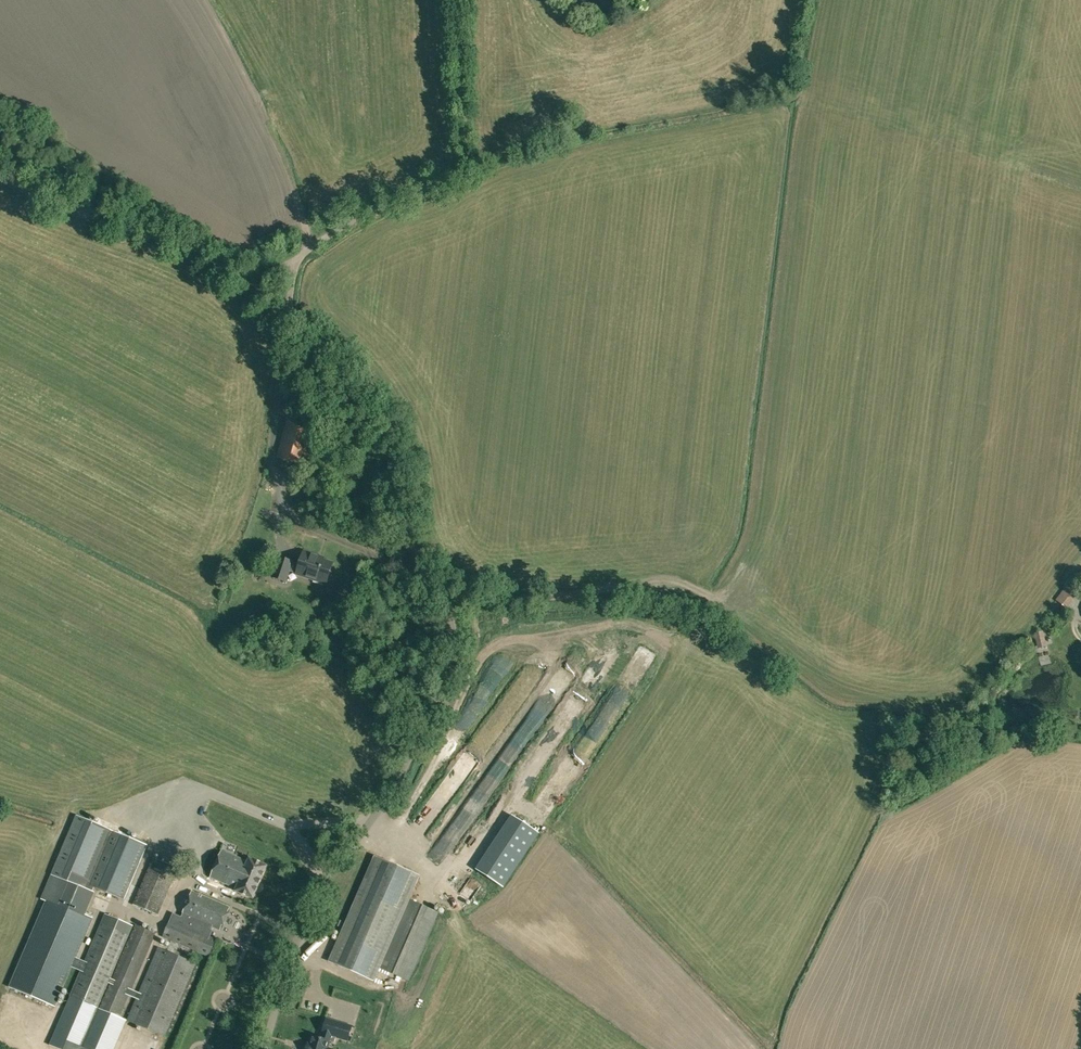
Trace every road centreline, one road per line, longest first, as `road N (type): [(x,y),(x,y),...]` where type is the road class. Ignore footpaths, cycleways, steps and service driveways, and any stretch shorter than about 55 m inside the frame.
road 1 (unclassified): [(264,1048),(315,896),(417,748),(454,662),(454,625),(418,565),(383,414),(362,383),(207,256),(0,177)]
road 2 (track): [(1080,781),(1036,774),(888,853),(875,846)]

